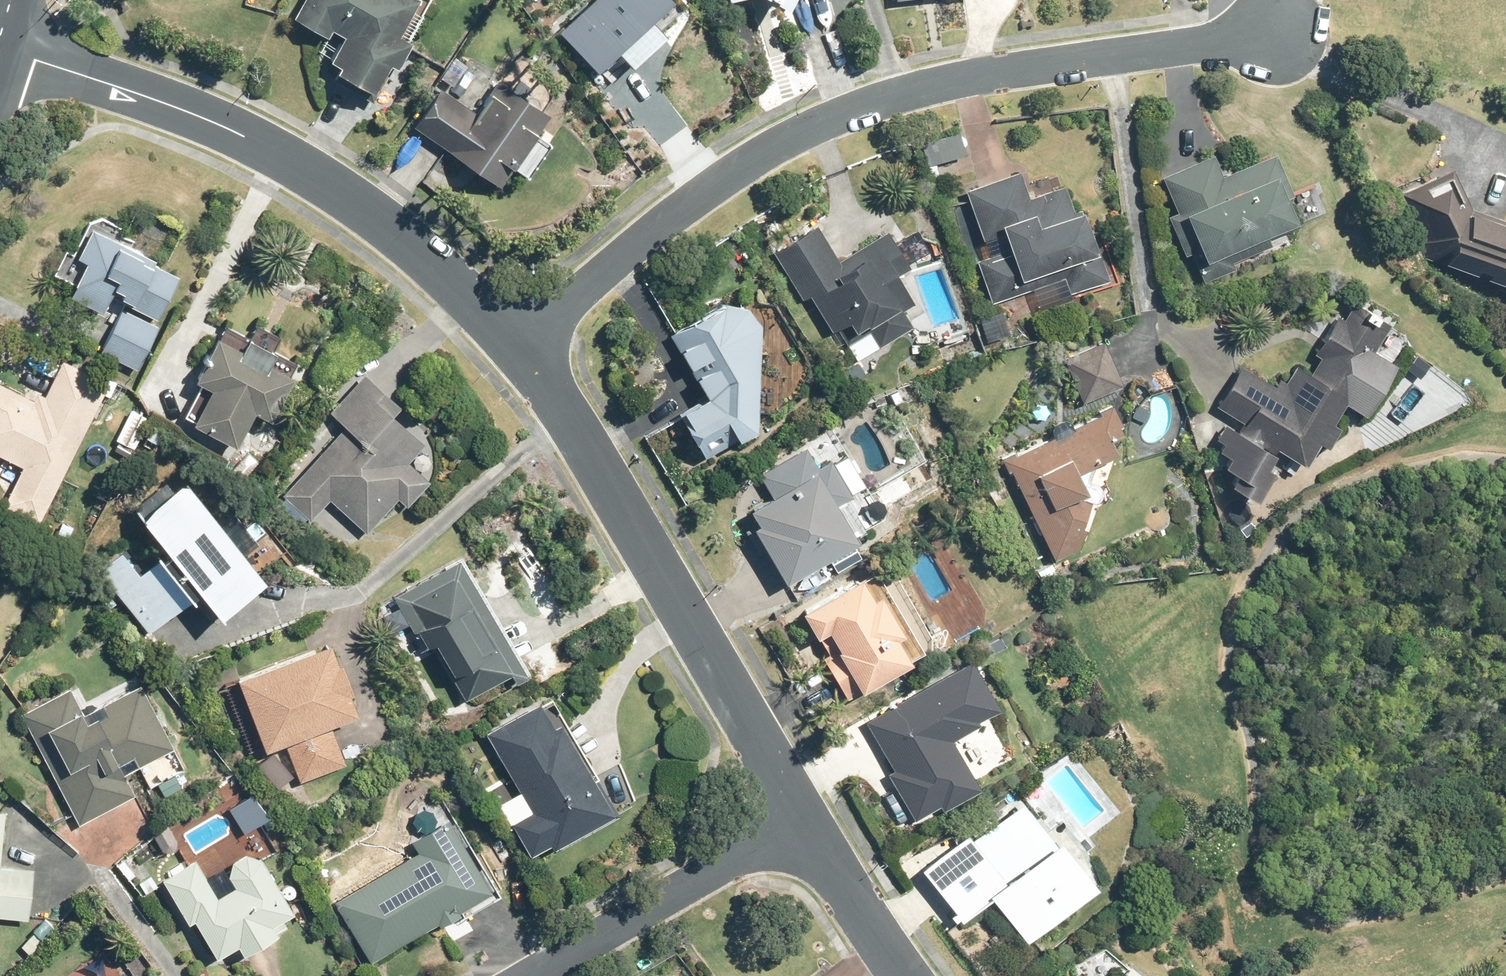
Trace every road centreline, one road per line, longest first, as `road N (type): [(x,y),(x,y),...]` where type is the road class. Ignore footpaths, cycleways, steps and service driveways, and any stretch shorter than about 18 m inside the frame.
road 1 (residential): [(1278,31),(1016,71),(853,111),(730,174),(516,341)]
road 2 (residential): [(516,341),(383,221),(242,135),(0,50)]
road 3 (residential): [(794,800),(516,341)]
road 4 (residential): [(520,975),(794,800)]
road 5 (residential): [(908,975),(794,800)]

